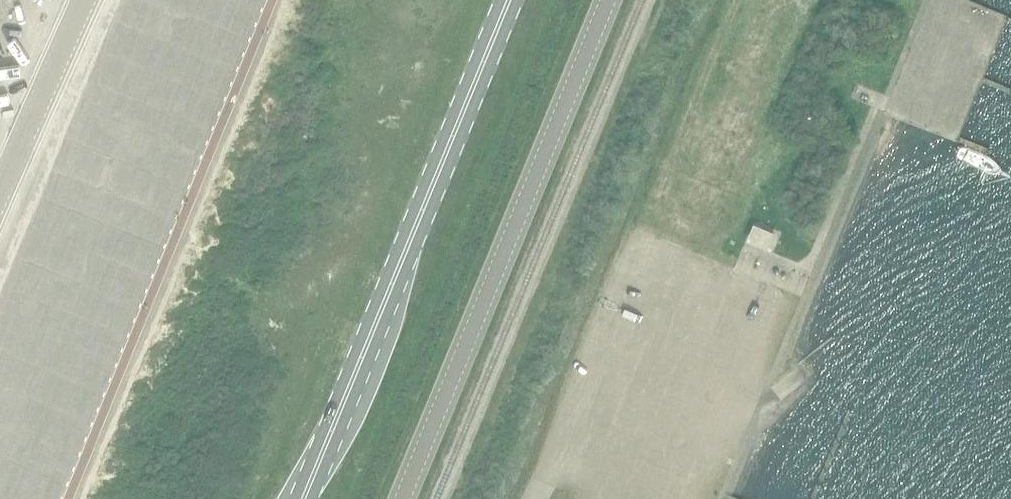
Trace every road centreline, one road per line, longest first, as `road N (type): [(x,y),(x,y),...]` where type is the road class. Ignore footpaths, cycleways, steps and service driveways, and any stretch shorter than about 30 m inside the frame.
road 1 (tertiary): [(401,498),(606,0)]
road 2 (primary): [(302,498),(507,0)]
road 3 (unclassified): [(0,185),(85,0)]

